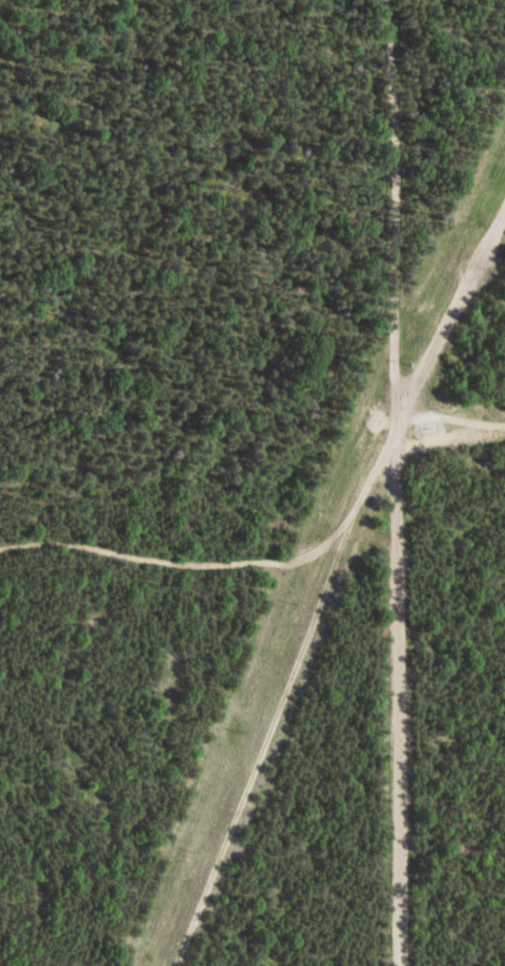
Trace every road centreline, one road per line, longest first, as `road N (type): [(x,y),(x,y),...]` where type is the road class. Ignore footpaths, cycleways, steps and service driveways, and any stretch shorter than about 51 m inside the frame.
road 1 (residential): [(383,0),(400,965)]
road 2 (residential): [(0,545),(59,540),(195,567),(290,560),(337,547),(392,435),(504,432)]
road 3 (track): [(171,965),(337,547)]
road 4 (track): [(392,435),(442,326),(504,220)]

